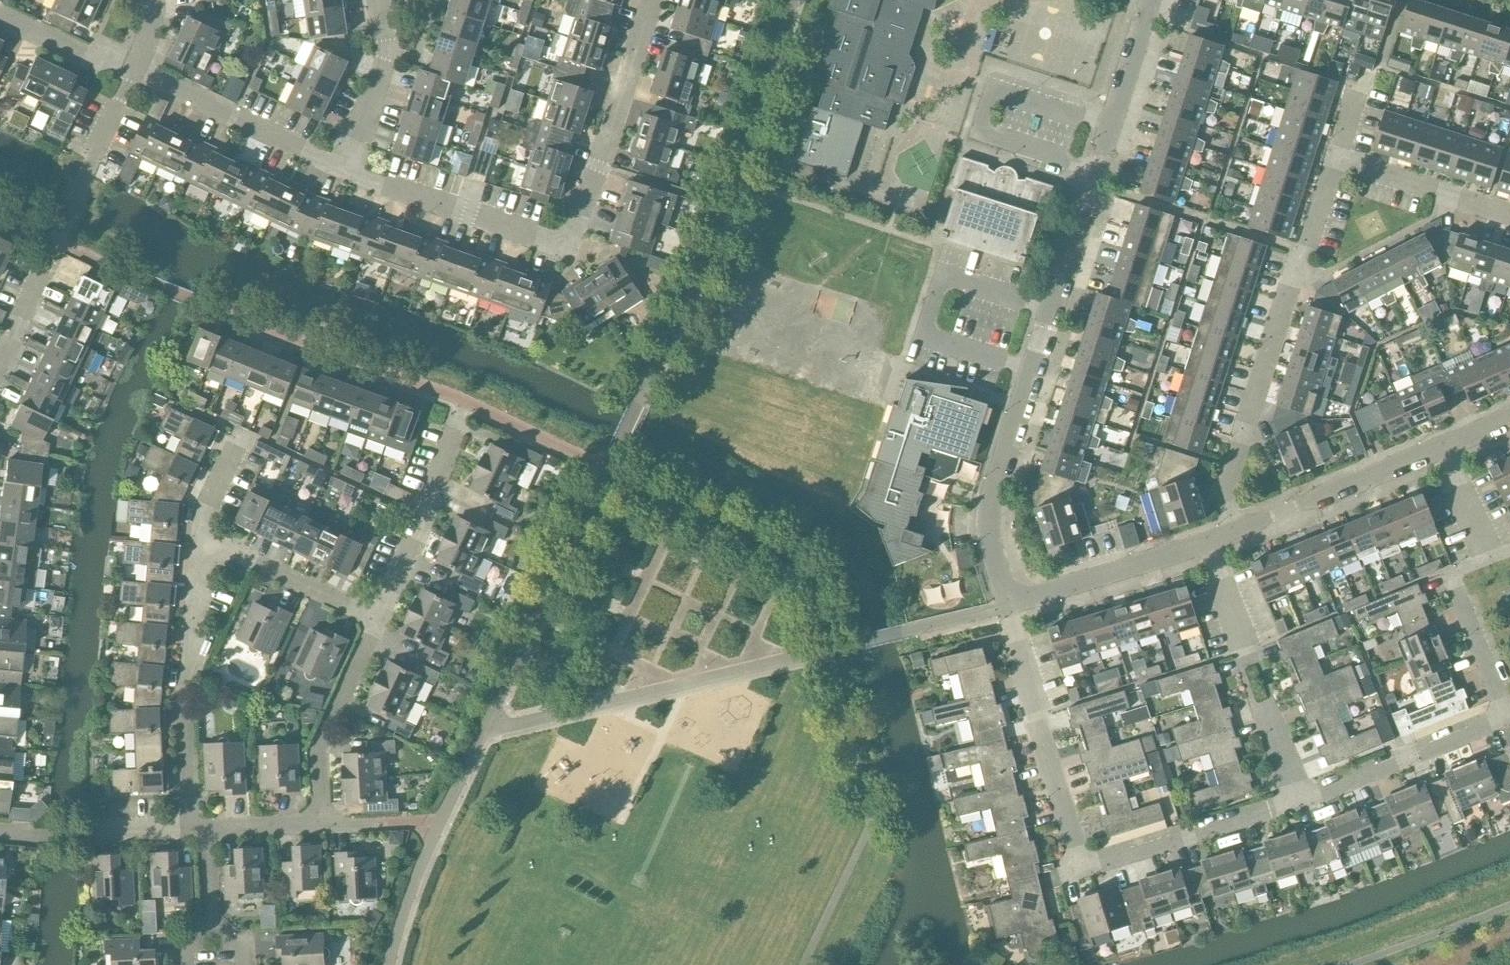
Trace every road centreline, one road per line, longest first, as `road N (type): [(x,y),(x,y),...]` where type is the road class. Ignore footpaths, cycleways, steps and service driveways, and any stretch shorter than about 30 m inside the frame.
road 1 (residential): [(1006,606),(986,519),(1149,0)]
road 2 (residential): [(651,0),(565,248),(340,168)]
road 3 (residential): [(1295,801),(1079,865),(1006,606)]
road 4 (residential): [(1240,529),(1224,489),(1336,156)]
road 5 (residential): [(0,371),(131,69)]
road 6 (residential): [(188,828),(181,714),(198,532)]
road 7 (residential): [(340,168),(131,69)]
road 8 (residential): [(1507,718),(1295,801)]
road 9 (residential): [(322,823),(319,747),(380,618)]
road 10 (residential): [(1240,529),(1440,447)]
road 11 (residential): [(1006,606),(1209,542)]
road 12 (residential): [(380,618),(424,527),(457,427)]
road 13 (residential): [(1507,718),(1447,570),(1486,555)]
road 14 (residential): [(380,618),(198,532)]
road 15 (residential): [(0,828),(188,828)]
road 16 (residential): [(1336,156),(1509,213)]
road 17 (residential): [(340,168),(387,57),(380,0)]
road 18 (residential): [(131,69),(0,8)]

